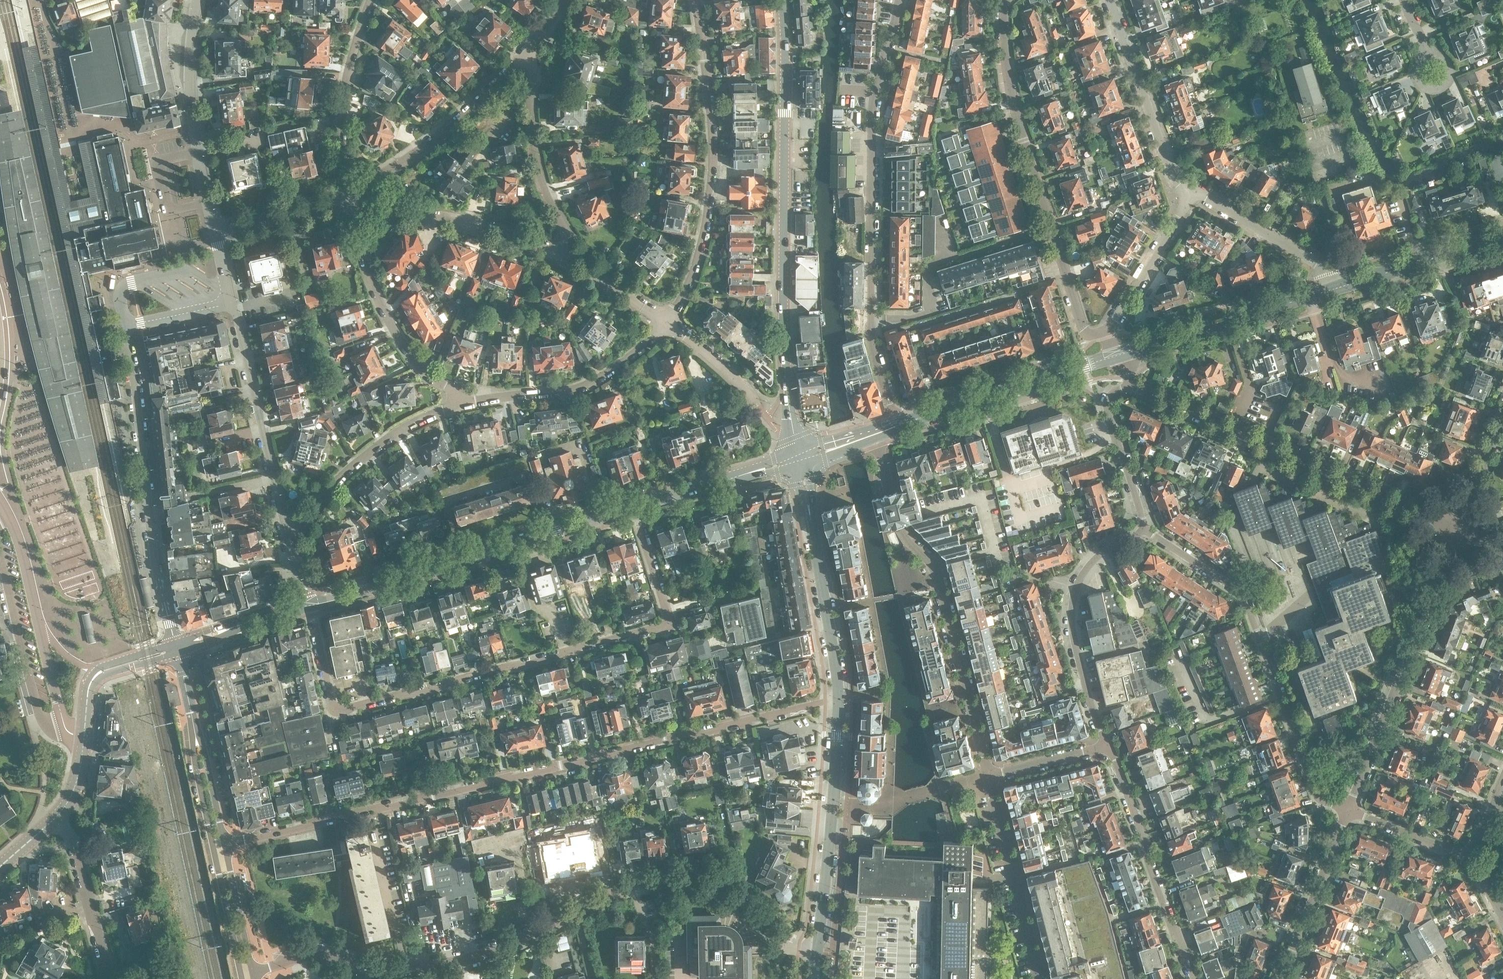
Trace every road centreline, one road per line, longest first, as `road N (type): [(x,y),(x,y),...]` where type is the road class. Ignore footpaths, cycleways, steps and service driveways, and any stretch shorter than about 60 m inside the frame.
road 1 (residential): [(839,699),(225,845)]
road 2 (residential): [(252,971),(315,953),(414,967),(463,961),(602,894),(680,878),(735,896),(785,946),(818,951)]
road 3 (residential): [(307,605),(333,707),(342,712),(665,626),(670,615),(637,507)]
road 4 (tertiary): [(799,459),(785,317),(783,0)]
road 5 (residential): [(897,427),(870,325),(875,93),(901,0)]
road 6 (residential): [(1005,0),(1011,93),(1084,329),(1110,331)]
road 7 (residential): [(1349,811),(1316,793),(1245,597),(1148,531)]
road 8 (residential): [(1459,530),(1133,384)]
road 9 (tertiary): [(307,605),(637,507)]
road 10 (residential): [(669,323),(695,269),(712,166),(695,0)]
road 11 (residential): [(126,326),(155,563),(176,644)]
road 12 (residential): [(1349,811),(1459,530)]
road 13 (residential): [(901,526),(941,580),(990,777)]
road 14 (tertiary): [(84,735),(66,729),(0,499)]
road 15 (residential): [(1108,746),(1074,636),(1076,590),(1102,554),(1148,531)]
road 16 (tertiary): [(818,951),(839,699)]
road 17 (residential): [(1108,746),(1192,978)]
road 18 (residential): [(534,47),(431,141),(347,205)]
road 19 (tertiary): [(839,699),(799,459)]
road 20 (residential): [(347,205),(388,320),(416,366),(465,401)]
road 21 (tertiary): [(897,427),(1121,355)]
road 22 (residential): [(287,534),(233,305)]
road 23 (residential): [(215,231),(190,90),(198,0)]
road 24 (residential): [(347,205),(440,217),(570,257)]
road 25 (residential): [(465,401),(595,384),(669,323)]
road 26 (tertiary): [(1121,355),(1337,289)]
road 27 (residential): [(287,534),(365,457),(465,401)]
road 28 (residential): [(570,257),(540,170),(531,108),(534,47)]
road 29 (residential): [(1195,191),(1171,167),(1112,0)]
road 30 (residential): [(347,205),(342,121),(371,0)]
road 31 (residential): [(990,777),(1040,978)]
road 32 (residential): [(1282,978),(1349,811)]
road 33 (residential): [(1337,289),(1332,273),(1195,191)]
road 34 (tertiary): [(1337,289),(1502,237)]
road 35 (residential): [(110,978),(82,869),(57,817)]
road 36 (tertiary): [(637,507),(799,459)]
road 37 (residential): [(1148,531),(1109,404),(1133,384)]
road 38 (residential): [(1110,331),(1195,191)]
road 39 (residential): [(215,231),(347,205)]
road 40 (residential): [(1471,858),(1349,811)]
road 41 (residential): [(213,848),(241,974)]
road 42 (residential): [(252,971),(225,845)]
road 43 (residential): [(669,323),(760,408)]
road 44 (tertiary): [(176,644),(97,670),(86,708)]
road 45 (residential): [(194,727),(213,848)]
road 46 (residential): [(990,777),(1108,746)]
road 47 (residential): [(225,845),(194,727)]
road 48 (residential): [(1459,530),(1502,417)]

